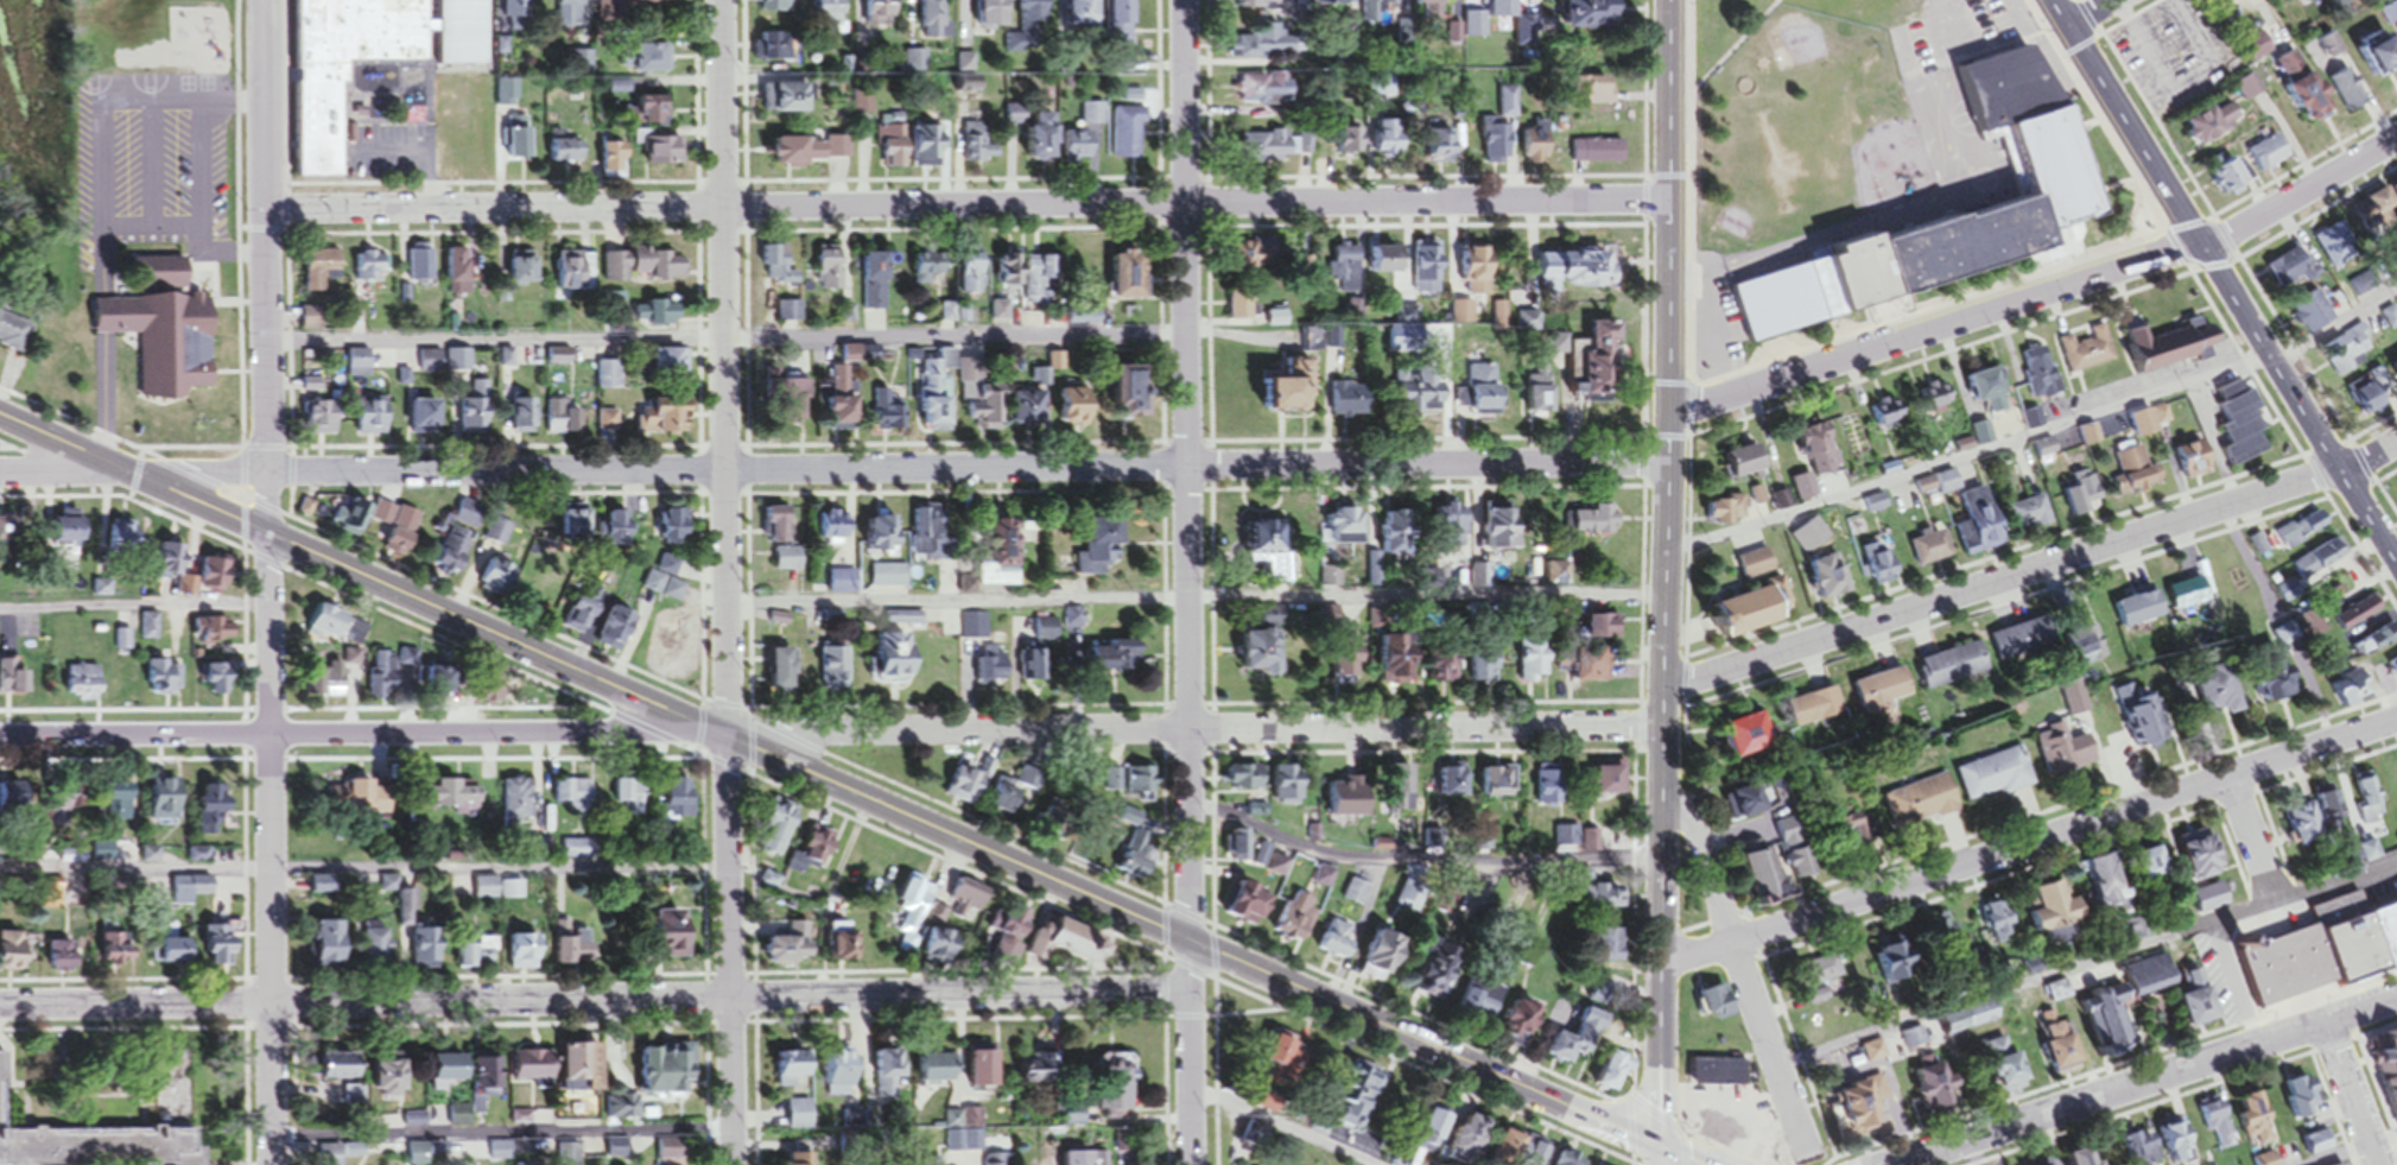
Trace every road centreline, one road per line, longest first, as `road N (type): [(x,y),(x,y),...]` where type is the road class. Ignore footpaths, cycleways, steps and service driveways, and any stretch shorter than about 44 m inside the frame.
road 1 (primary): [(1660,1145),(0,417)]
road 2 (residential): [(1669,464),(0,473)]
road 3 (residential): [(1672,201),(266,208)]
road 4 (residential): [(1192,990),(0,1007)]
road 5 (residential): [(1193,1164),(1182,0)]
road 6 (residential): [(273,1164),(263,0)]
road 7 (residential): [(731,1164),(722,0)]
road 8 (primary): [(1673,0),(1660,1145)]
road 9 (residential): [(728,735),(1666,728)]
road 10 (residential): [(1663,960),(1735,943),(2396,718)]
road 11 (residential): [(728,735),(0,735)]
road 12 (residential): [(1667,690),(2339,471)]
road 13 (primary): [(2396,566),(2052,0)]
road 14 (residential): [(1669,412),(2198,241)]
road 15 (residential): [(1879,1164),(2396,996)]
road 16 (residential): [(1808,1158),(1689,816),(1664,817)]
road 17 (residential): [(2203,251),(2396,137)]
road 18 (residential): [(2377,1164),(2323,1021)]
road 19 (residential): [(2271,905),(2228,777)]

